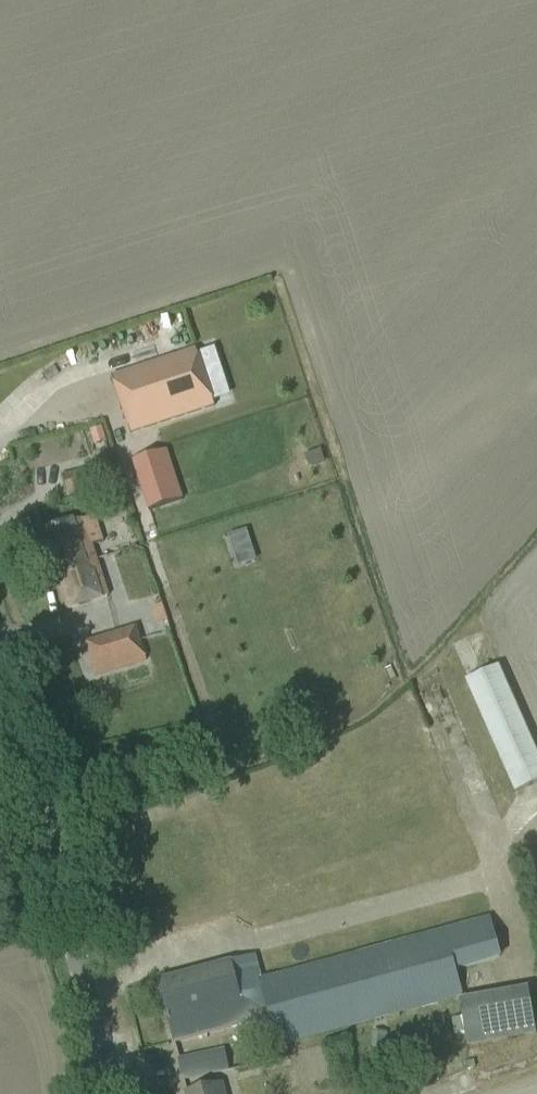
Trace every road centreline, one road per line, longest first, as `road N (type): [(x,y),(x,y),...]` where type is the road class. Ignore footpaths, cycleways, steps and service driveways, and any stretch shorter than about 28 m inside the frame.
road 1 (unclassified): [(105,1093),(97,1004),(0,663)]

